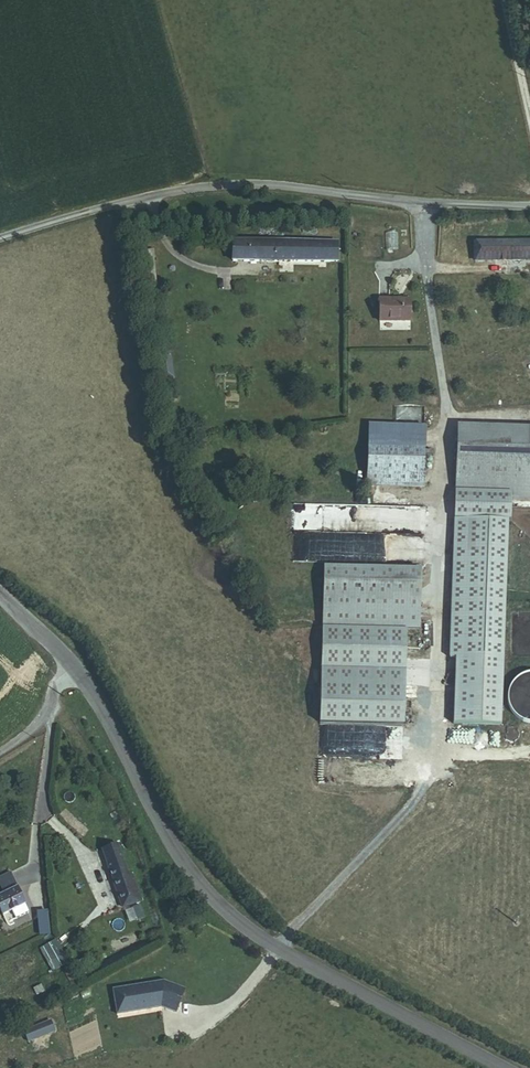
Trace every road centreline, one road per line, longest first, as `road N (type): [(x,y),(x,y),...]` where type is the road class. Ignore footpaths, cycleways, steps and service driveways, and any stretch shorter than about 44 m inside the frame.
road 1 (unclassified): [(502,1067),(275,947),(207,895),(78,668),(0,597)]
road 2 (unclassified): [(0,237),(205,187),(529,206)]

